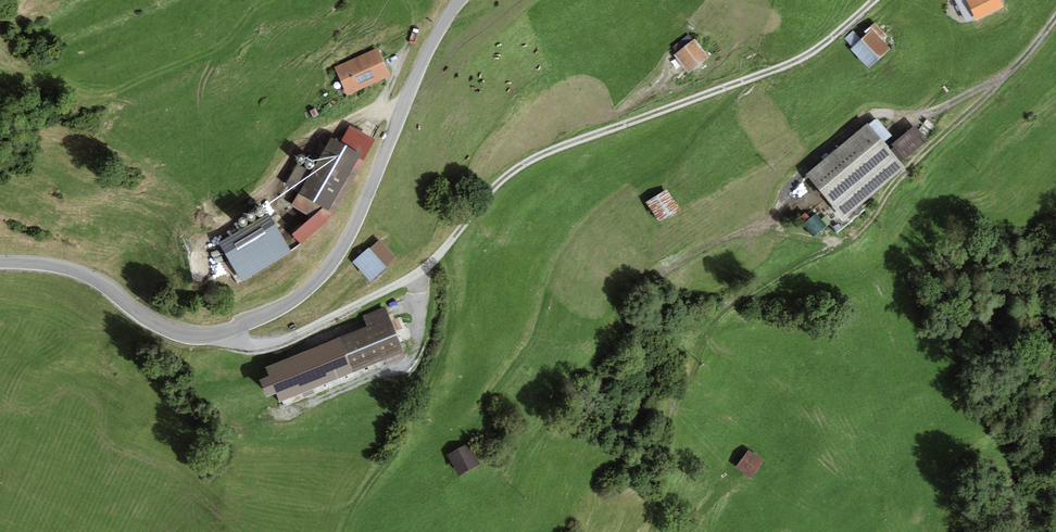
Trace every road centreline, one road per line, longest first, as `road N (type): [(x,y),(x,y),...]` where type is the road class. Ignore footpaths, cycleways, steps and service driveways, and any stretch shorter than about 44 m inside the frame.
road 1 (unclassified): [(224,331),(247,345),(272,342),(404,282),(529,160),(791,62),(875,0)]
road 2 (tertiary): [(224,331),(295,300),(339,254),(418,71),(460,0)]
road 3 (track): [(864,231),(886,195),(1012,73),(1055,17)]
road 4 (tertiary): [(0,263),(62,267),(172,330),(224,331)]

